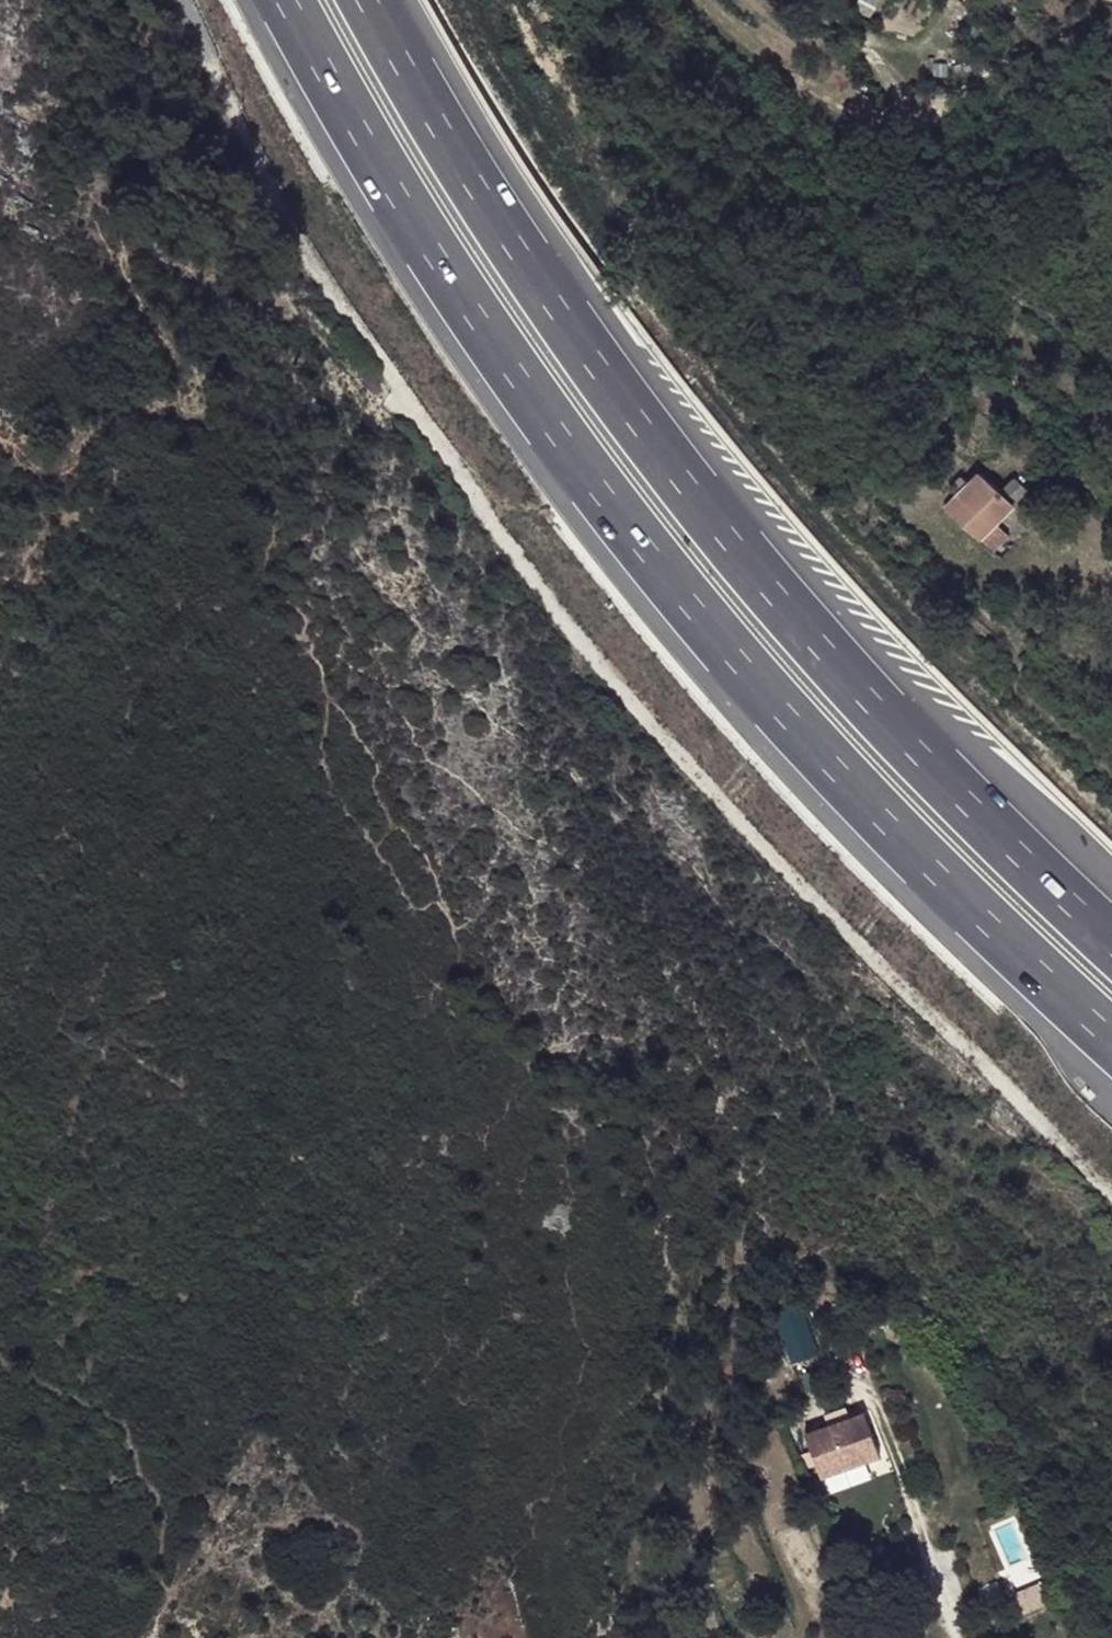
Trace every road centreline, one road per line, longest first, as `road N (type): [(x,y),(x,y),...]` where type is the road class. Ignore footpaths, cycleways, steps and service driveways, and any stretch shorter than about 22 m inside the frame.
road 1 (motorway): [(287,0),(445,276),(635,538),(792,722),(1041,986),(1111,1049)]
road 2 (motorway): [(1111,954),(846,676),(684,481),(517,249),(367,0)]
road 3 (track): [(904,1477),(962,1637)]

